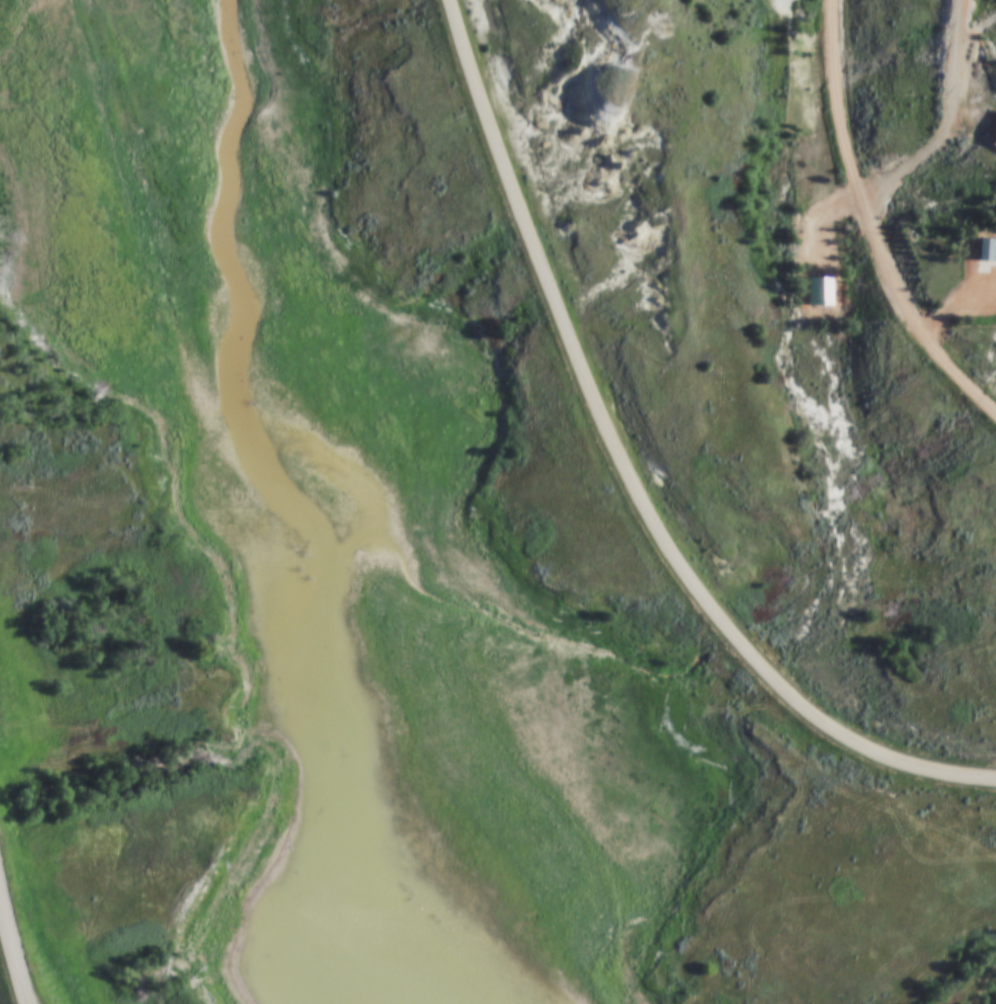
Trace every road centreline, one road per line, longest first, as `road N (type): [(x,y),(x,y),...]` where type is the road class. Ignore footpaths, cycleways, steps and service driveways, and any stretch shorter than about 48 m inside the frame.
road 1 (residential): [(995,779),(909,766),(806,710),(753,661),(675,560),(638,500),(579,364),(450,0)]

